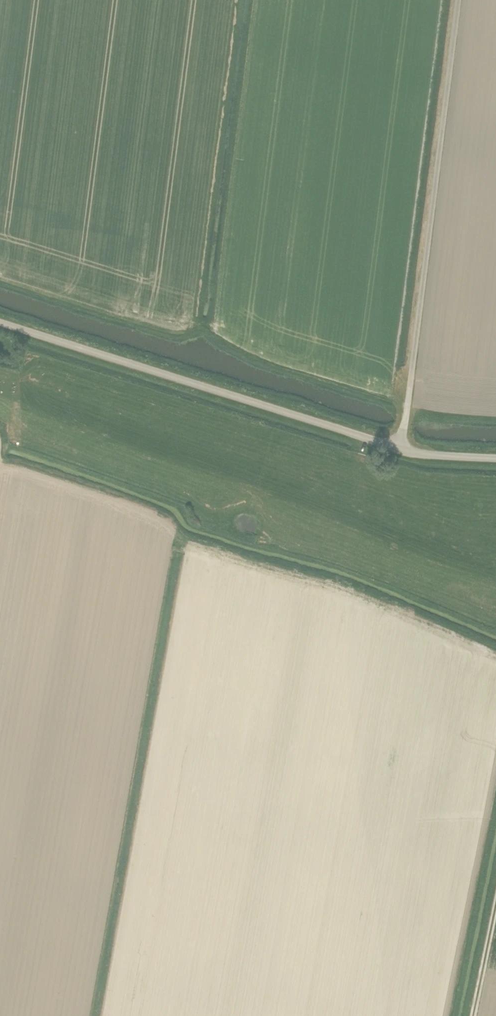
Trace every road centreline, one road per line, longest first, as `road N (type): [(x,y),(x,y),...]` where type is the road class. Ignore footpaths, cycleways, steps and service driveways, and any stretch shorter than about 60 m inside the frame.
road 1 (unclassified): [(495,458),(398,448),(0,322)]

